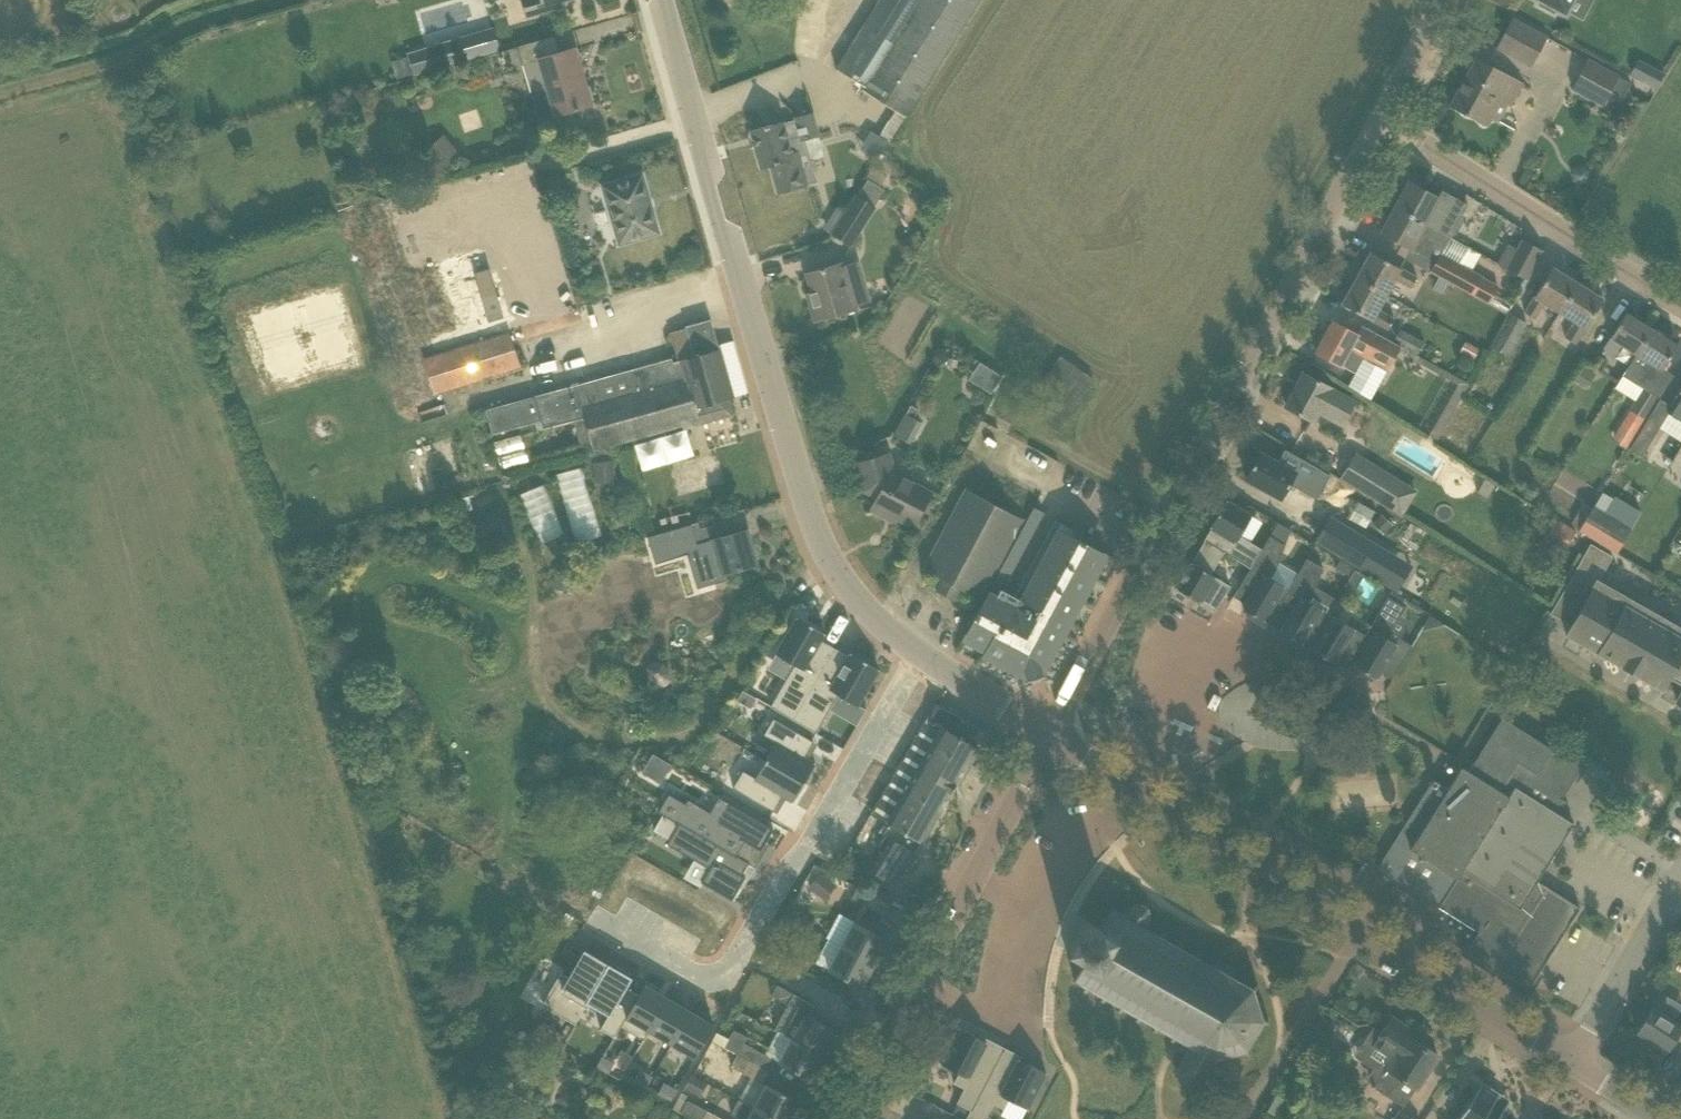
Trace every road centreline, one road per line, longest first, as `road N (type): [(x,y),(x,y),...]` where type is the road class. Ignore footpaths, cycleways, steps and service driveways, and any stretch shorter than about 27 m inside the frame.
road 1 (tertiary): [(922,655),(868,612),(805,513),(654,0)]
road 2 (residential): [(1046,733),(1378,108)]
road 3 (tertiary): [(1562,1062),(1046,733)]
road 4 (residential): [(1680,301),(1378,108)]
road 5 (residential): [(742,950),(922,655)]
road 6 (tertiary): [(890,1031),(1046,733)]
road 7 (track): [(0,106),(148,58),(192,30),(300,0)]
road 8 (residential): [(1562,1062),(1680,856)]
road 9 (residential): [(598,918),(698,977),(714,978),(742,950)]
road 10 (residential): [(890,1031),(742,950)]
road 11 (tertiary): [(1046,733),(922,655)]
road 12 (residential): [(1378,108),(1442,0)]

